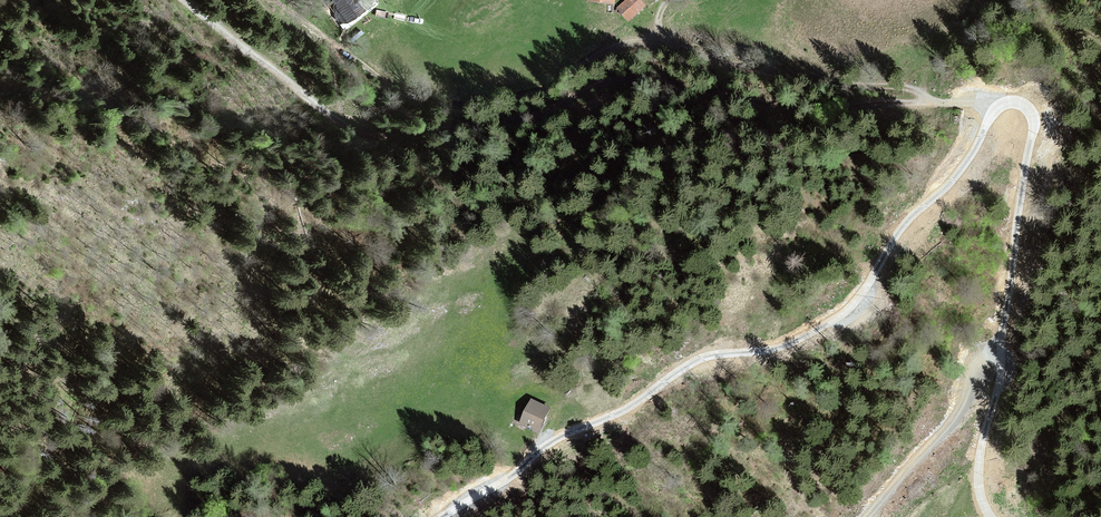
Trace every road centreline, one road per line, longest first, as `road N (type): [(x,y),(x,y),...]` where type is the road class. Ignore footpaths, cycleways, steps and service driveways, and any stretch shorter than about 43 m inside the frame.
road 1 (track): [(987,516),(982,472),(1014,373),(1005,340),(1033,277),(1026,230),(1045,190),(1035,122),(1018,123),(999,140),(965,188),(905,221),(879,269),(880,301),(863,317),(779,353),(731,346),(700,355),(621,412),(540,443),(510,484),(450,516)]
road 2 (track): [(185,0),(322,109),(377,137),(515,119),(624,77),(818,107),(1031,97),(1035,122)]
road 3 (track): [(935,103),(901,86),(804,81),(666,43),(659,17),(669,0)]
road 4 (track): [(868,516),(974,399),(1005,340)]

